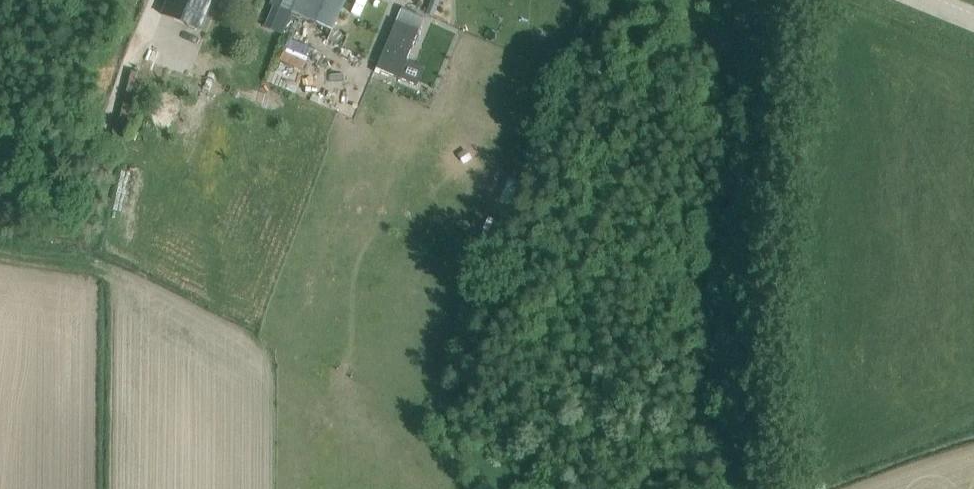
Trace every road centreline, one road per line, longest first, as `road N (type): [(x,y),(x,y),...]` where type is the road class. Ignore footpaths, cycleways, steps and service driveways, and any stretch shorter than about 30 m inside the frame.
road 1 (unclassified): [(769,488),(760,302),(782,0)]

